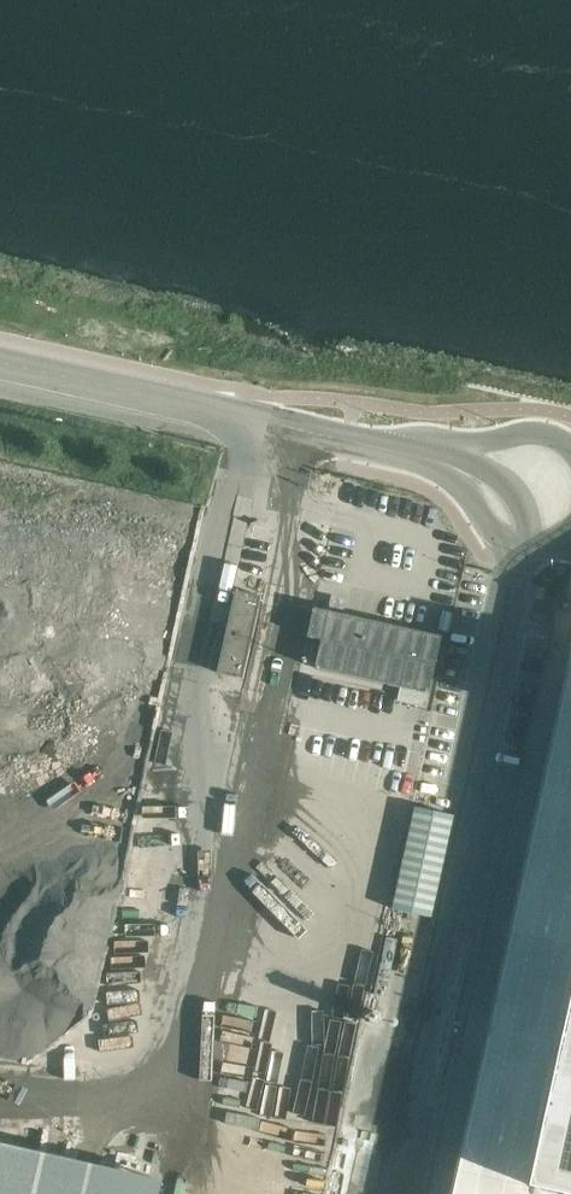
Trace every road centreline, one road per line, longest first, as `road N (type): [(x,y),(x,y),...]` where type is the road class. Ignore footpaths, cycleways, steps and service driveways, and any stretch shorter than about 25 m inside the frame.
road 1 (unclassified): [(0,362),(375,447)]
road 2 (unclassified): [(375,447),(411,447),(495,474),(523,504),(525,546)]
road 3 (unclassified): [(563,444),(530,434),(478,442),(427,434),(375,447)]
road 4 (unclassified): [(375,447),(458,484),(491,530),(525,546)]

